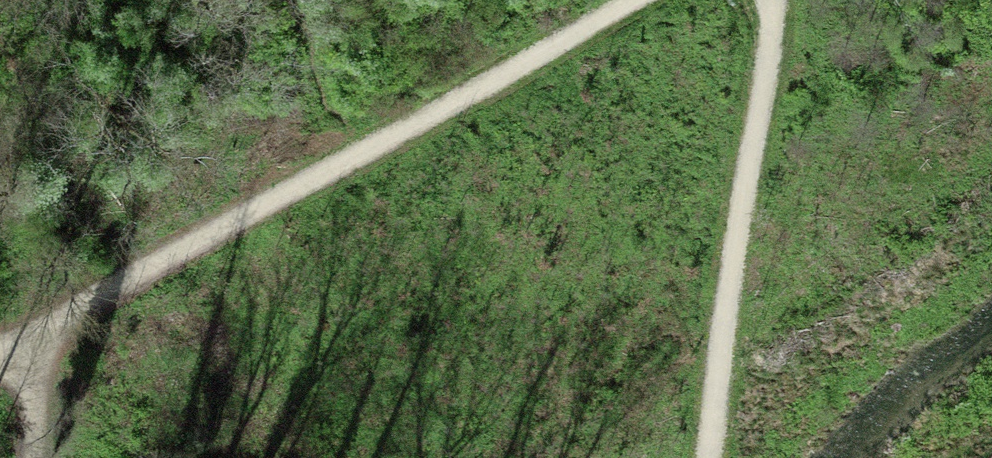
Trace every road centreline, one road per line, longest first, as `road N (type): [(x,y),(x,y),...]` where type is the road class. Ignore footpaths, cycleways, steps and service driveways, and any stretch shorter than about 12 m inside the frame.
road 1 (track): [(0,373),(66,354),(647,0)]
road 2 (track): [(765,0),(720,457)]

